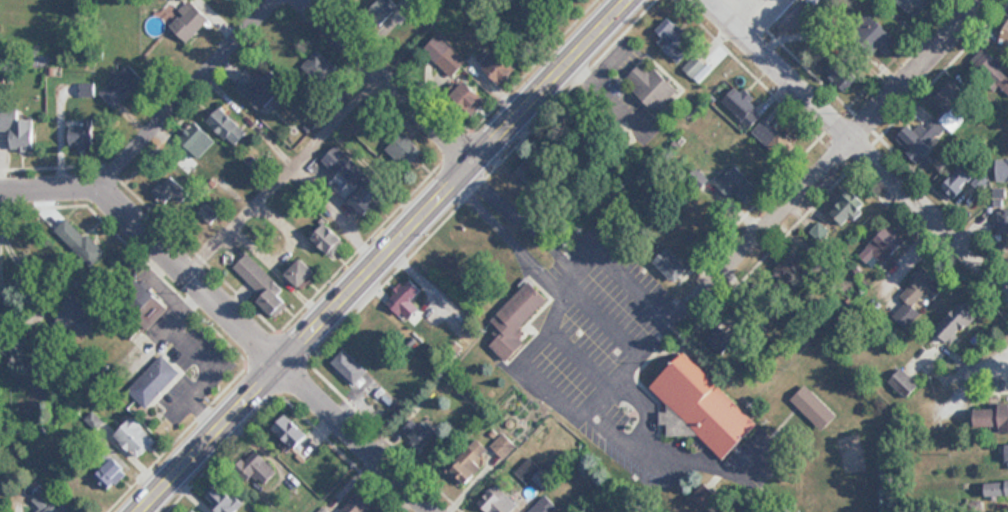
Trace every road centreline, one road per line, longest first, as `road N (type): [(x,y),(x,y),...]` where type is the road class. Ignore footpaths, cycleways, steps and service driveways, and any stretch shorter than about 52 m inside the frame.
road 1 (primary): [(145,511),(635,0)]
road 2 (residential): [(988,0),(694,302)]
road 3 (residential): [(1007,293),(708,0)]
road 4 (residential): [(0,193),(104,192),(284,369)]
road 5 (residential): [(104,192),(275,0)]
road 6 (residential): [(475,167),(302,0)]
road 7 (residential): [(430,511),(284,369)]

